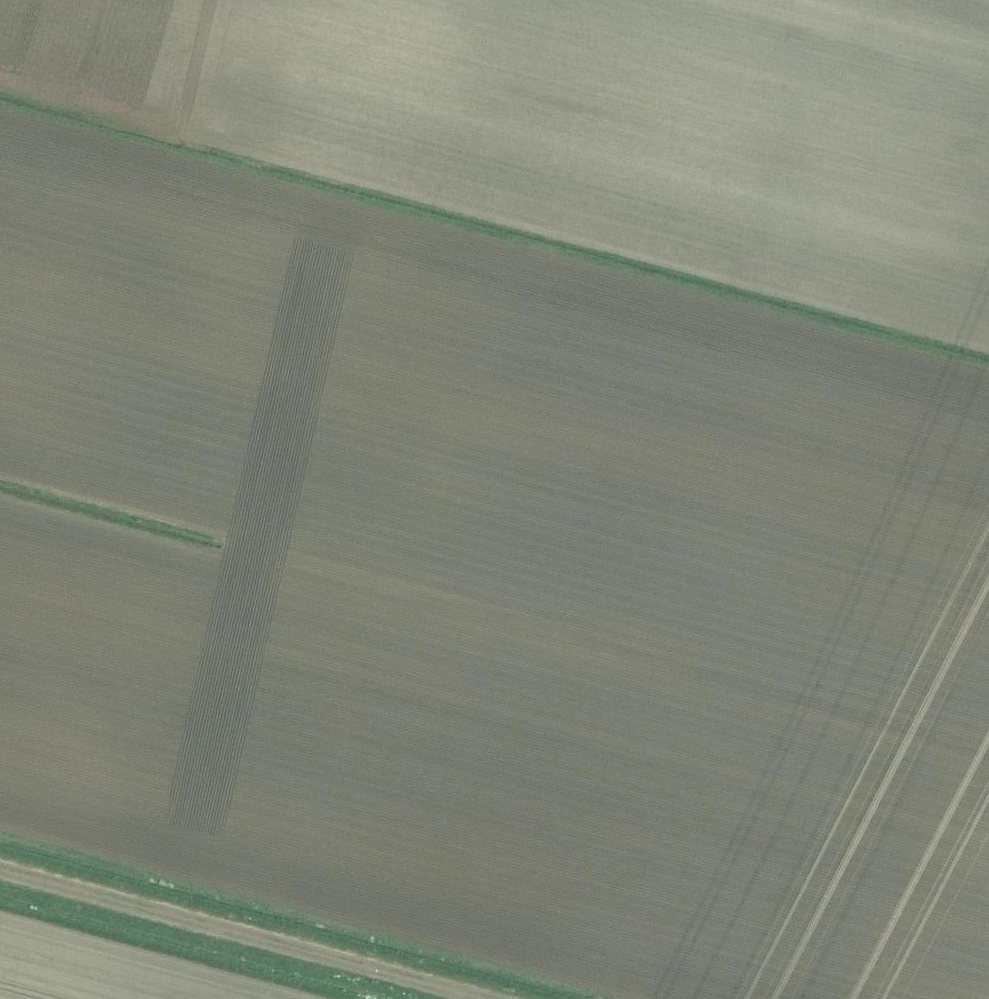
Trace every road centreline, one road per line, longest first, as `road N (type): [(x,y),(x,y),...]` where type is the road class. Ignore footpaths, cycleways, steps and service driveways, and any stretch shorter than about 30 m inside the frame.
road 1 (unclassified): [(467,998),(0,873)]

